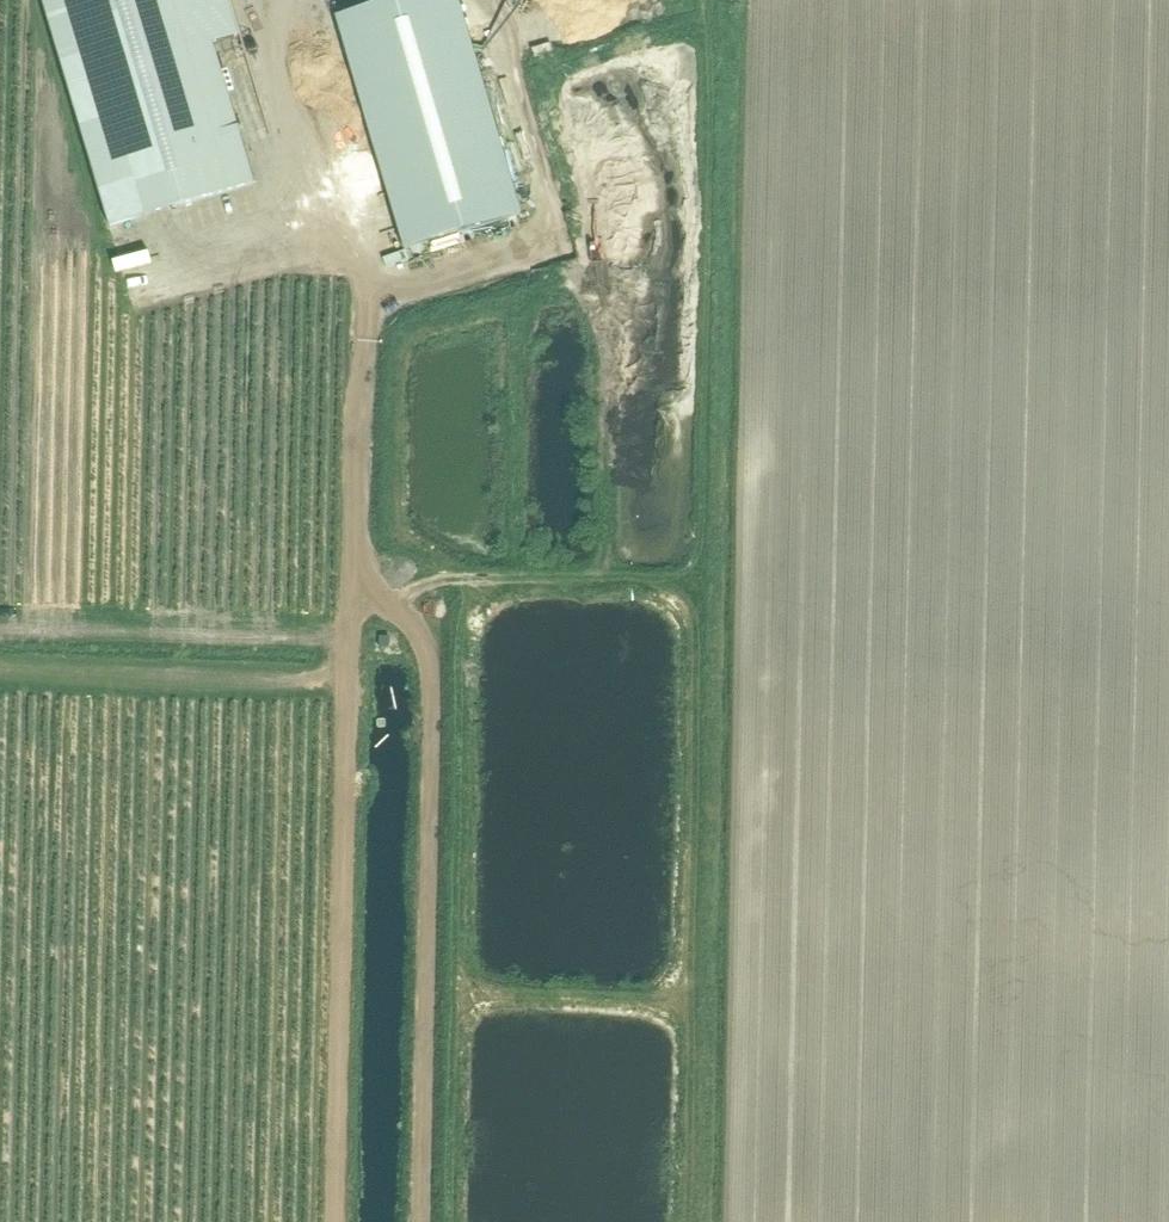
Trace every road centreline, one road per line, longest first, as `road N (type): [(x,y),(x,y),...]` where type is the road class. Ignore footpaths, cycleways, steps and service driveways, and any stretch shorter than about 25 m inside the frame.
road 1 (track): [(392,597),(470,583),(702,592),(706,0)]
road 2 (track): [(360,426),(338,1221)]
road 3 (track): [(421,1221),(430,645),(392,597)]
road 4 (track): [(702,592),(686,1221)]
road 5 (track): [(425,1003),(689,1006)]

